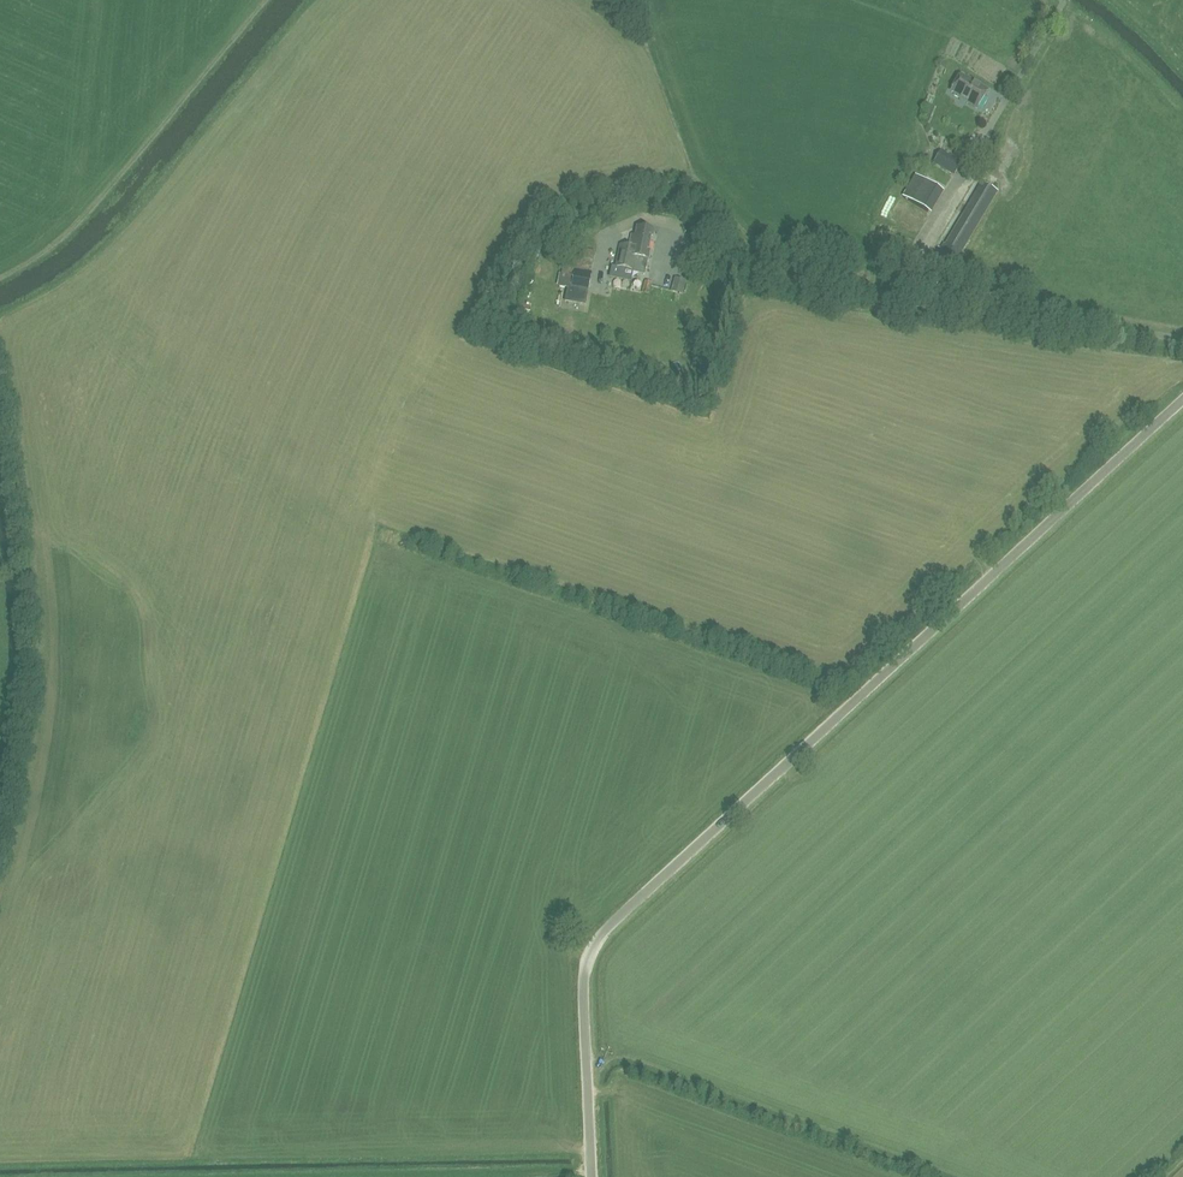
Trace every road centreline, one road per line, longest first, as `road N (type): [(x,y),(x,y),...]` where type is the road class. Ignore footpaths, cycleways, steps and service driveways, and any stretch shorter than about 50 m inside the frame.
road 1 (unclassified): [(594,1176),(587,975),(598,941),(1182,398)]
road 2 (unclassified): [(1182,338),(714,259)]

